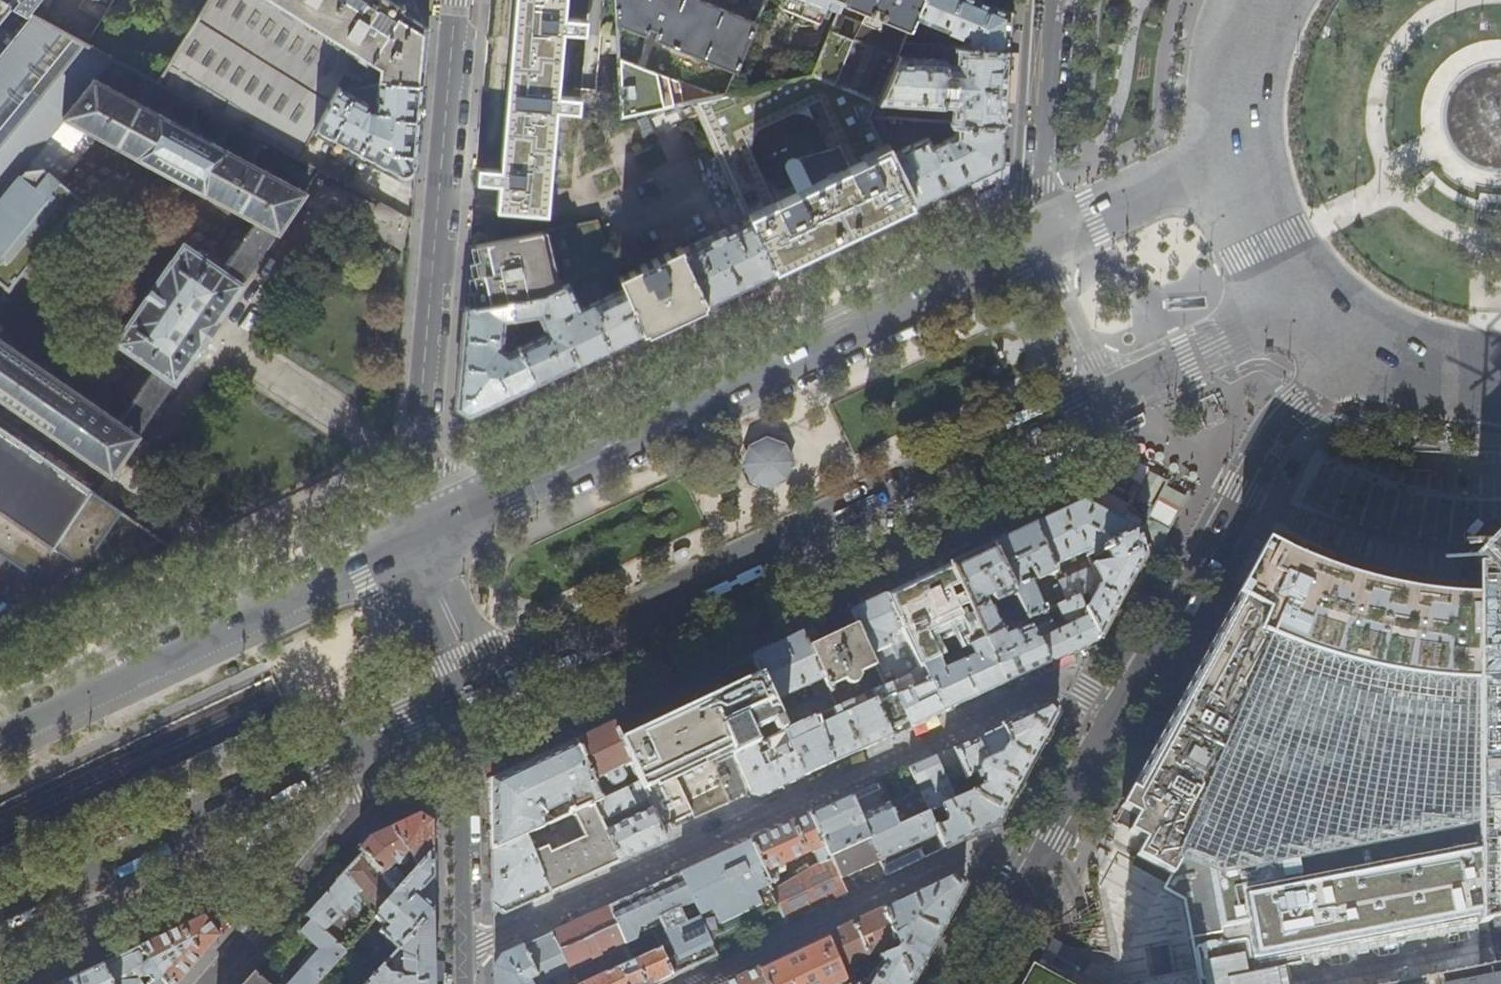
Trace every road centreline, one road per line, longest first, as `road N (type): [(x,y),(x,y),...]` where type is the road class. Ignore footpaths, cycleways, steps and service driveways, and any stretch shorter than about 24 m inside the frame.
road 1 (residential): [(1122,712),(1068,682),(1049,684),(465,953)]
road 2 (primary): [(460,694),(1111,388)]
road 3 (primary): [(1047,241),(417,545)]
road 4 (residential): [(417,545),(460,0)]
road 5 (tertiary): [(1122,712),(1293,413),(1381,329)]
road 6 (primary): [(417,545),(0,739)]
road 7 (primary): [(0,913),(349,753)]
road 8 (tertiary): [(971,983),(1122,712)]
road 9 (residential): [(206,983),(365,804),(349,753)]
road 10 (residential): [(460,694),(465,953)]
road 11 (residential): [(1047,241),(1053,0)]
road 12 (primary): [(1111,388),(1331,293)]
road 13 (primary): [(1256,138),(1047,241)]
road 14 (primary): [(1256,138),(1284,231),(1331,293)]
road 15 (residential): [(460,694),(468,655),(417,545)]
road 16 (unclassified): [(1111,388),(1047,241)]
road 17 (primary): [(1286,0),(1262,60),(1256,138)]
road 18 (primary): [(349,753),(460,694)]

